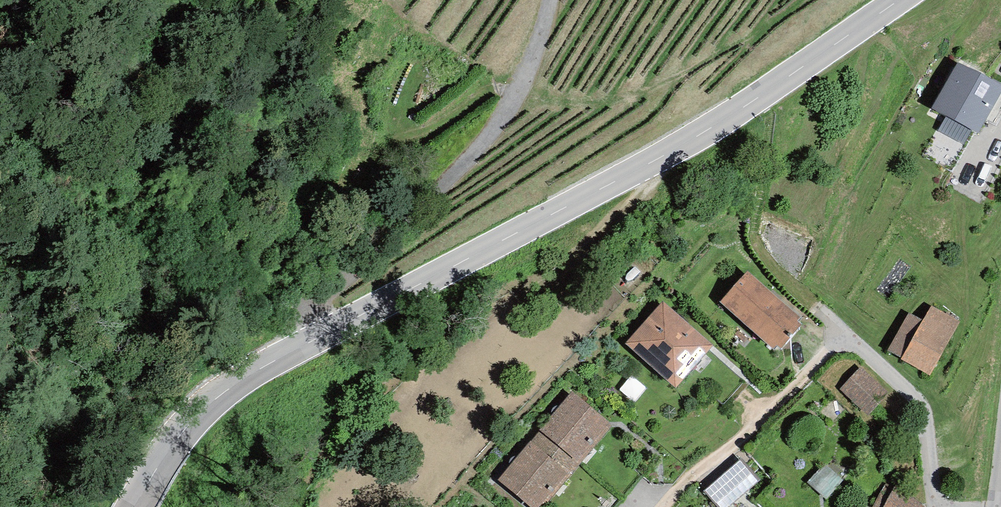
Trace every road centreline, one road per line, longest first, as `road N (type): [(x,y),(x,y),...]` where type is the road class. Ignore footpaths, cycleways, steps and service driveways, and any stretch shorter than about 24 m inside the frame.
road 1 (tertiary): [(900,0),(599,195),(232,384),(192,419),(137,506)]
road 2 (residential): [(942,506),(926,398),(875,348),(858,346),(667,506)]
road 3 (track): [(548,0),(503,117),(414,216),(315,303),(305,348)]

